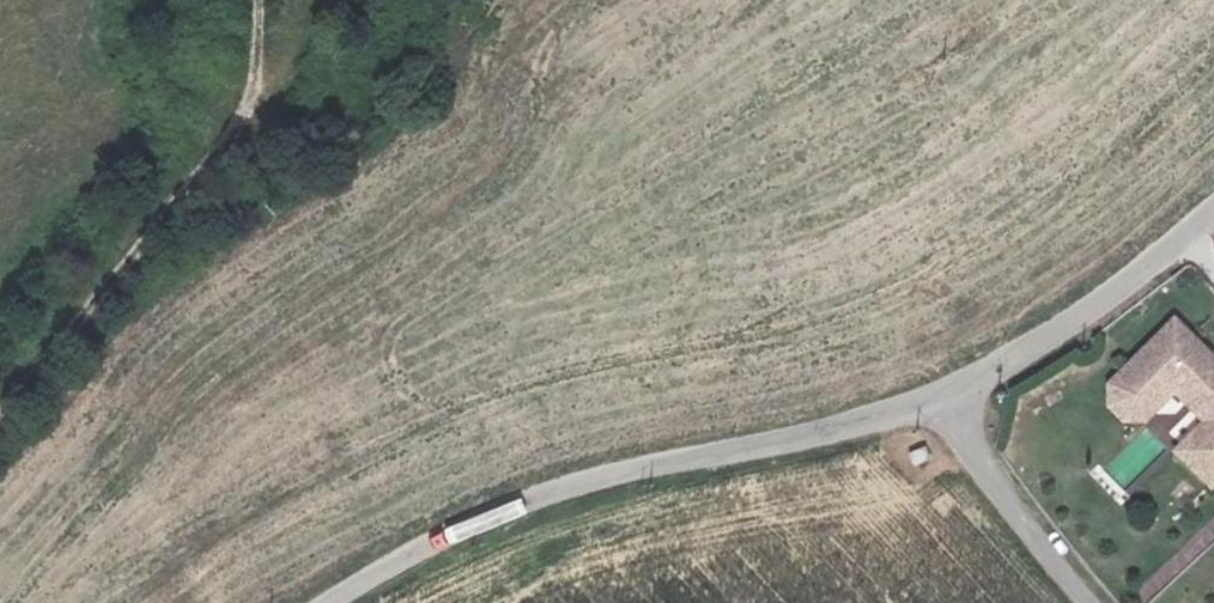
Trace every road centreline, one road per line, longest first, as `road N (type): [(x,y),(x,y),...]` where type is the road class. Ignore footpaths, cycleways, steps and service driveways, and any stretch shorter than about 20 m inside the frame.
road 1 (unclassified): [(954,405),(663,467),(509,515),(342,602)]
road 2 (track): [(0,443),(247,80),(254,0)]
road 3 (unclassified): [(1213,214),(954,405)]
road 4 (unclassified): [(954,405),(1097,602)]

